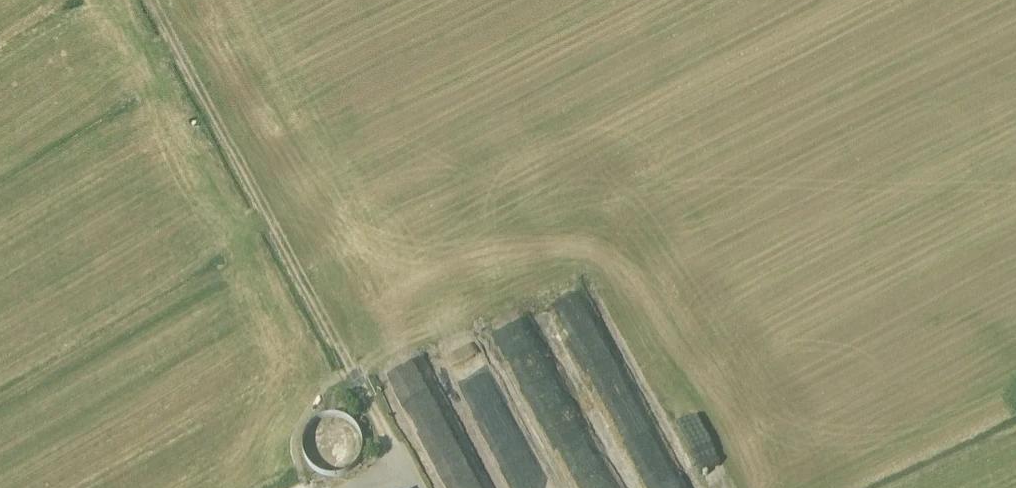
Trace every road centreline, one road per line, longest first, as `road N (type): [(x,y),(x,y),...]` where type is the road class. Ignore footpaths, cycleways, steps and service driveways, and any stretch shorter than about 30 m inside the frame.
road 1 (track): [(346,359),(152,0)]

